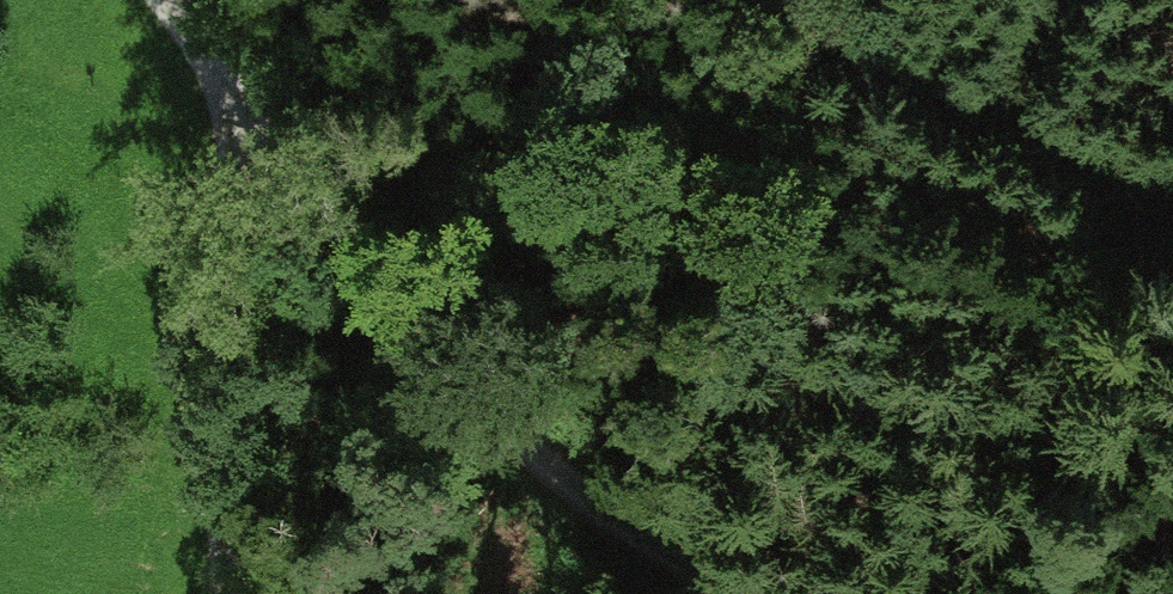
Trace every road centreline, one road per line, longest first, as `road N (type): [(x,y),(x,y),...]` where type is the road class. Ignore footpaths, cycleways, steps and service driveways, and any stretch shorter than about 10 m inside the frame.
road 1 (track): [(740,593),(499,423),(169,0)]
road 2 (track): [(30,0),(80,287),(212,593)]
road 3 (track): [(1172,183),(908,0)]

